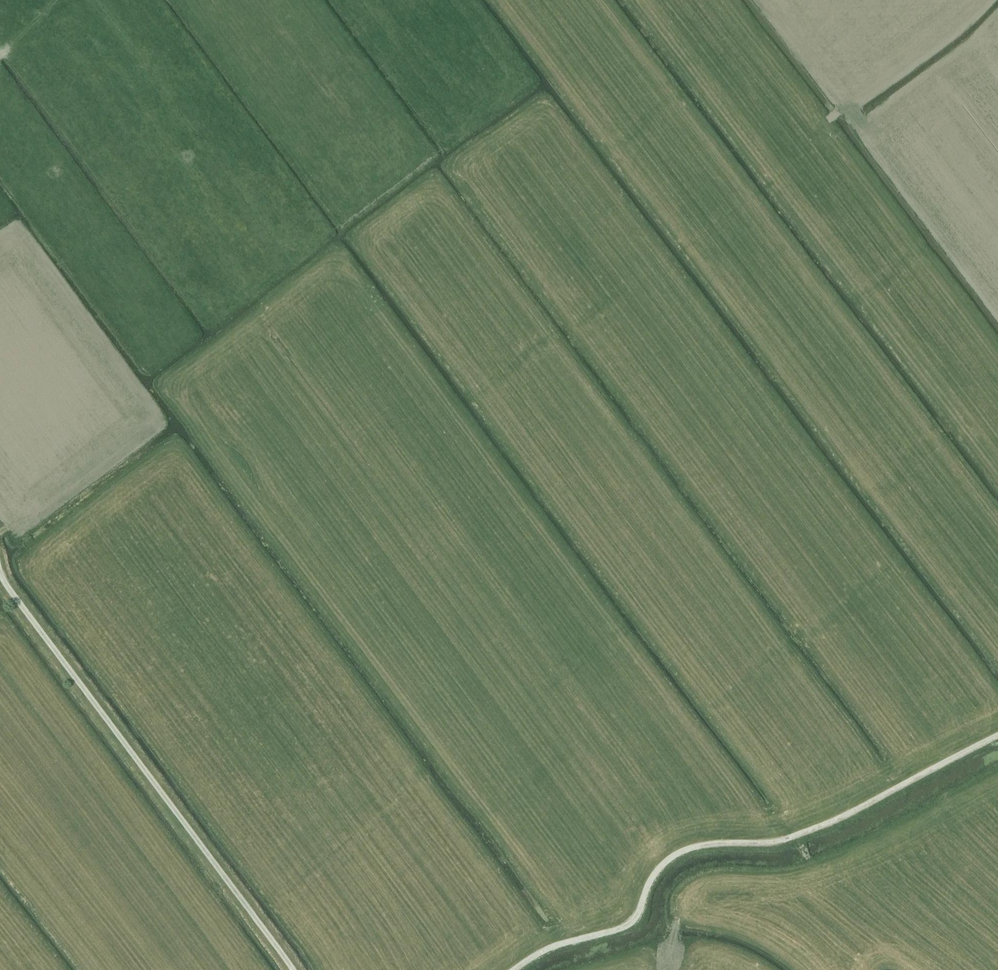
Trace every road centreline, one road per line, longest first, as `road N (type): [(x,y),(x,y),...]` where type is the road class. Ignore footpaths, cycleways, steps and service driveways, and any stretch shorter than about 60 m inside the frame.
road 1 (track): [(997,736),(841,818),(776,843),(681,852),(646,886),(626,927),(562,944),(515,969)]
road 2 (unclassified): [(295,969),(0,571)]

